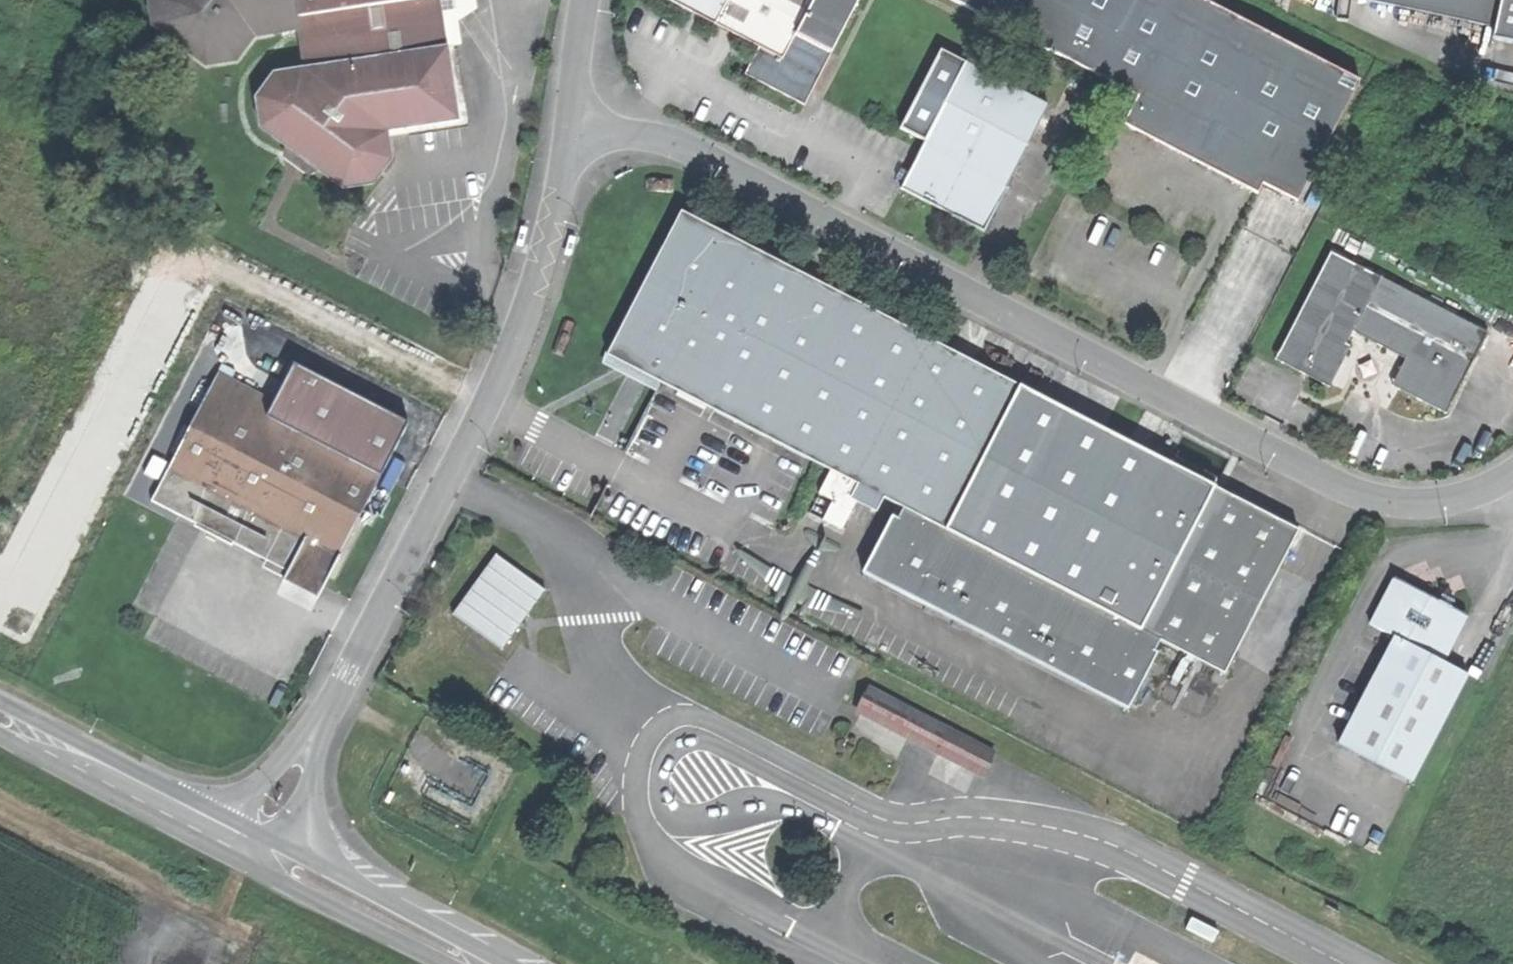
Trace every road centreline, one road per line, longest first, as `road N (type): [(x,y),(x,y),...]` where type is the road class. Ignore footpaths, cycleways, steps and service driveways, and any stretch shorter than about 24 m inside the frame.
road 1 (unclassified): [(1512,473),(1481,489),(1420,501),(1348,487),(661,133),(573,117)]
road 2 (unclassified): [(317,735),(517,345),(555,221),(573,117)]
road 3 (secondary): [(0,712),(256,845)]
road 4 (secondary): [(256,845),(479,963)]
road 5 (unclassified): [(256,845),(289,834),(310,800),(317,735)]
road 6 (unclassified): [(317,735),(264,779),(248,814),(256,845)]

